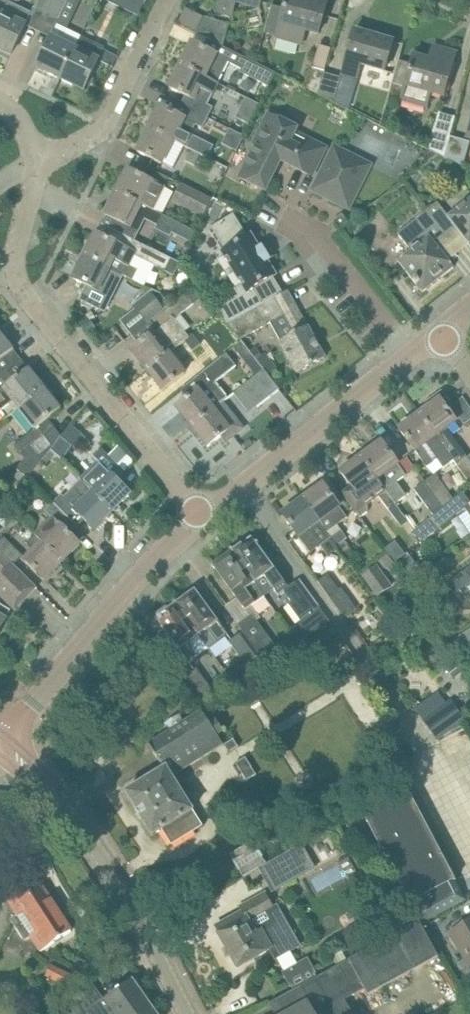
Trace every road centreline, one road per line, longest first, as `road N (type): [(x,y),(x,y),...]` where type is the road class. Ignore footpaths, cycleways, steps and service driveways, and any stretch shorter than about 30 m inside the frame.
road 1 (residential): [(198,510),(28,294),(14,260),(16,235),(44,166)]
road 2 (secondary): [(186,1013),(106,856),(61,789),(10,737)]
road 3 (residential): [(10,737),(118,596),(198,510)]
road 4 (residential): [(198,510),(407,355)]
road 5 (residential): [(44,166),(101,129),(165,0)]
road 6 (residential): [(407,355),(323,243),(286,224)]

